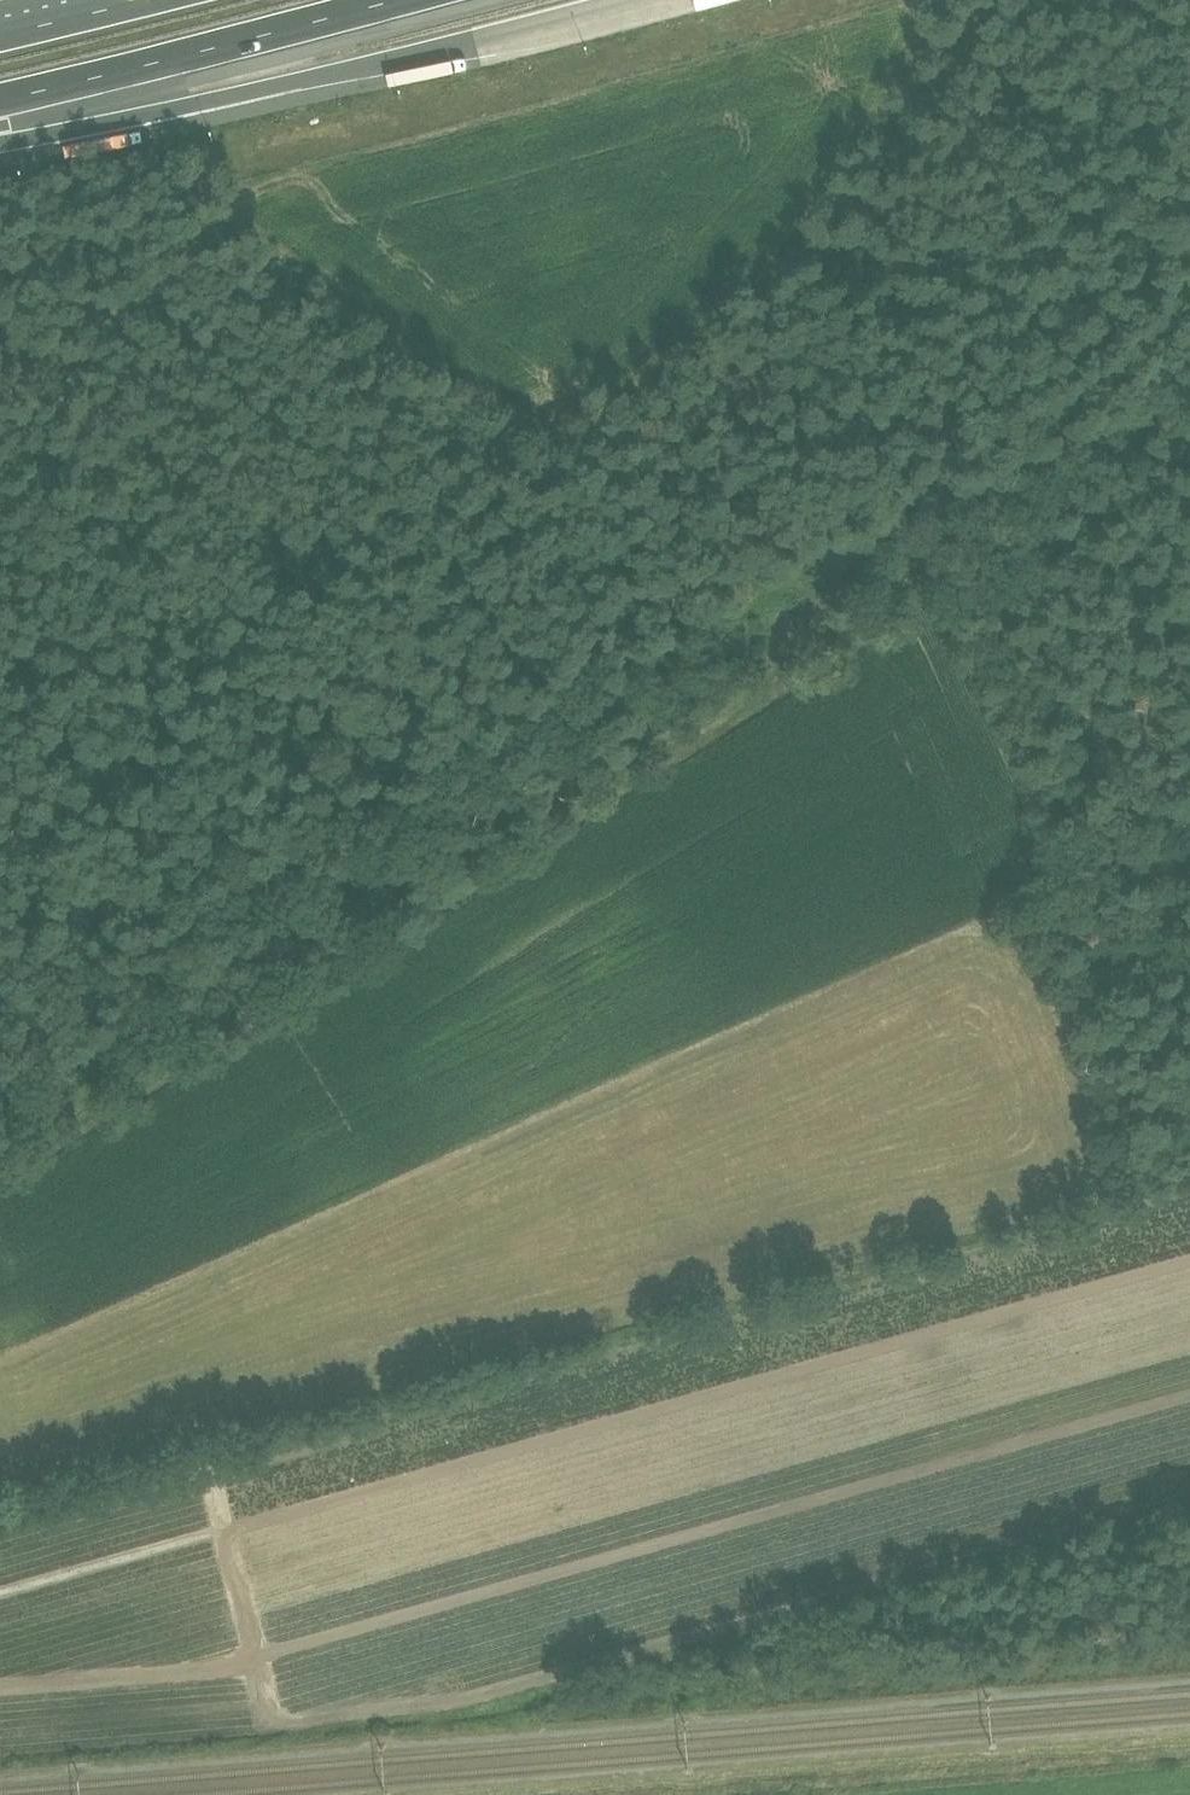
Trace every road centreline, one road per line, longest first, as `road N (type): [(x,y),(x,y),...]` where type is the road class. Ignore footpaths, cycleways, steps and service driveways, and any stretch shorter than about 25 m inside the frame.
road 1 (motorway): [(0,143),(333,74),(615,0)]
road 2 (motorway): [(0,99),(394,0)]
road 3 (motorway): [(138,0),(0,34)]

